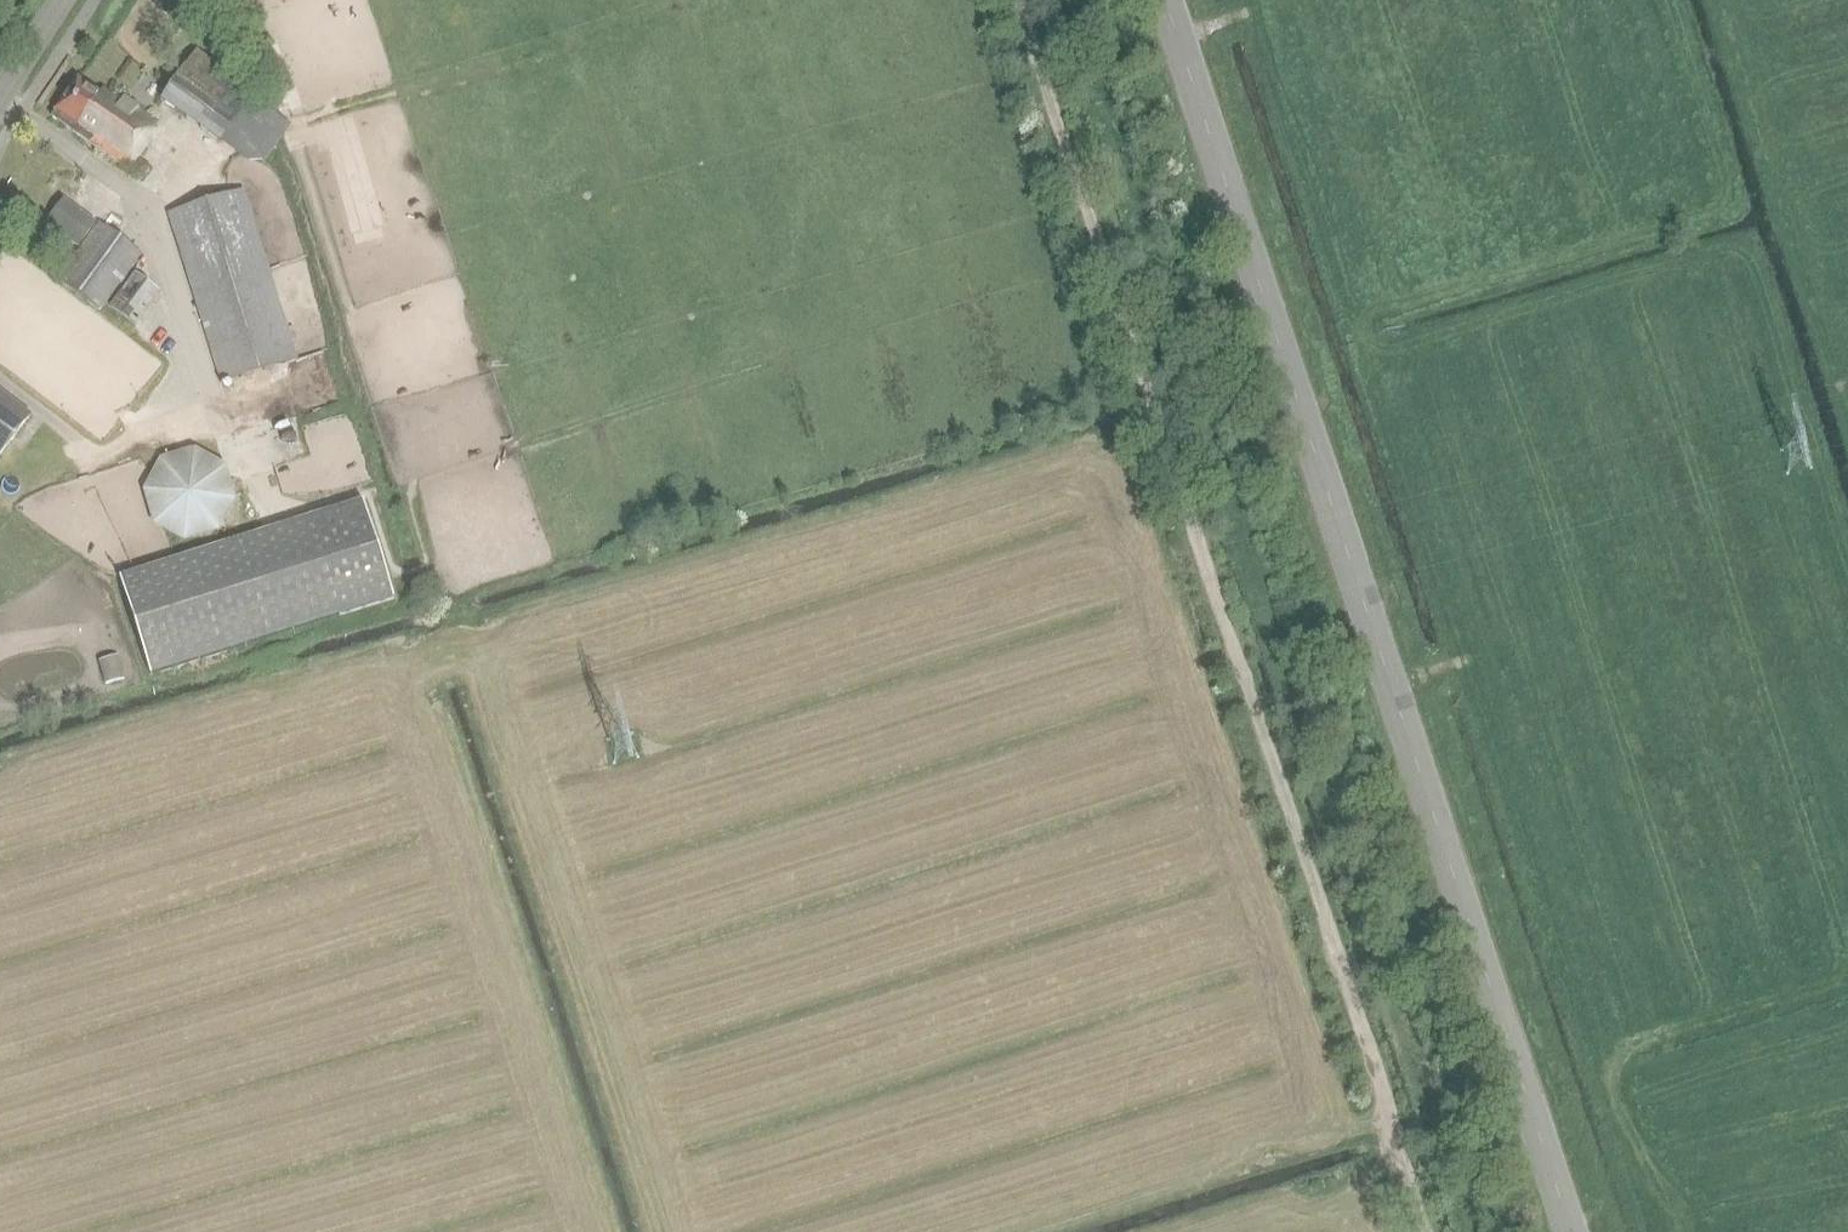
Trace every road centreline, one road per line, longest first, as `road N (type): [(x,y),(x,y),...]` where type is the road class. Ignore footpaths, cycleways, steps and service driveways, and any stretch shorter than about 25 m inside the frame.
road 1 (track): [(1016,0),(1421,1231)]
road 2 (unclassified): [(1573,1231),(1170,0)]

